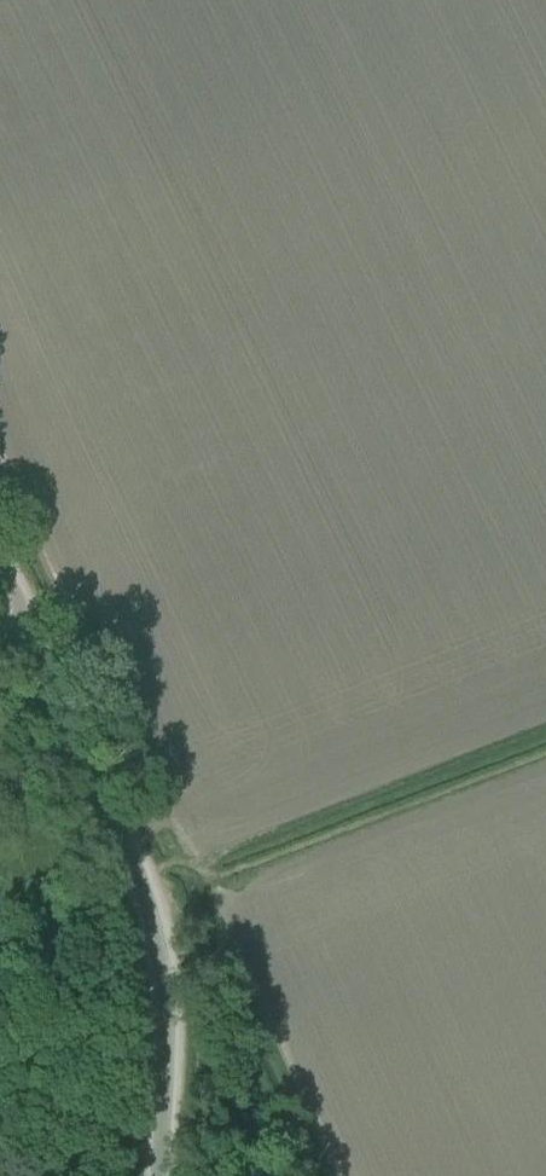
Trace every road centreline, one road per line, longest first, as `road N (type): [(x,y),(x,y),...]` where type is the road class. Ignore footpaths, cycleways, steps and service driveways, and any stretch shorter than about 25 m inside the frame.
road 1 (unclassified): [(157,1175),(166,979),(154,920),(0,570)]

